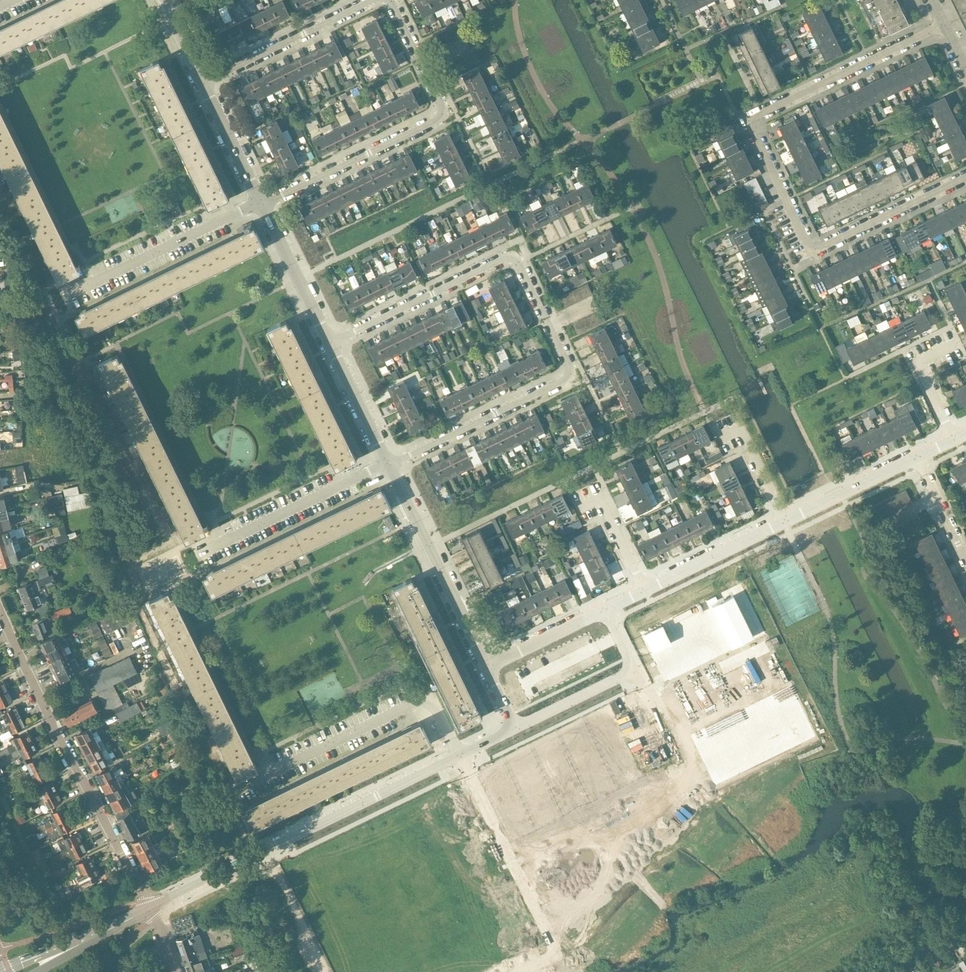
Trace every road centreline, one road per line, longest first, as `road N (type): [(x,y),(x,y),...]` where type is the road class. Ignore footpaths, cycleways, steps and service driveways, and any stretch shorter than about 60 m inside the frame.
road 1 (residential): [(389,463),(572,371),(510,256),(330,343)]
road 2 (residential): [(943,26),(751,120),(812,252),(965,180)]
road 3 (residential): [(149,907),(459,755)]
road 4 (residential): [(389,0),(442,108),(439,118),(260,202)]
road 5 (residential): [(149,907),(56,738),(0,615)]
road 6 (residential): [(243,787),(429,697),(459,755)]
road 7 (residential): [(523,971),(559,956),(459,755)]
road 8 (residential): [(486,667),(389,463)]
road 9 (residential): [(193,558),(389,463)]
road 10 (residential): [(71,293),(260,202)]
road 11 (residential): [(202,82),(375,0)]
road 12 (unclassified): [(149,907),(0,971)]
road 13 (residential): [(645,590),(786,520)]
road 14 (residential): [(330,343),(260,202)]
road 15 (residential): [(786,520),(916,457)]
road 16 (residential): [(389,463),(330,343)]
road 17 (residential): [(260,202),(202,82)]
road 18 (residential): [(515,728),(634,671)]
road 19 (residential): [(486,667),(604,609)]
road 20 (residential): [(952,439),(916,362),(957,342)]
road 21 (unclassified): [(39,971),(149,907)]
road 22 (residential): [(786,520),(741,429),(721,439)]

